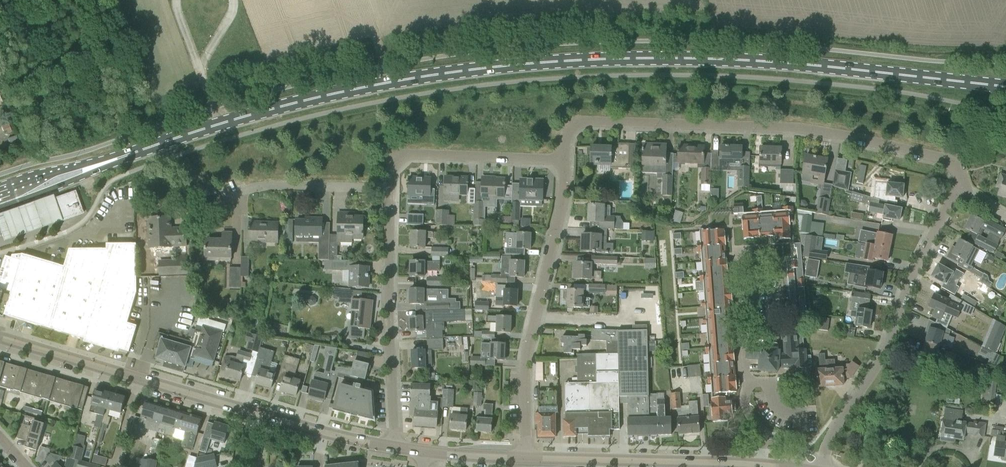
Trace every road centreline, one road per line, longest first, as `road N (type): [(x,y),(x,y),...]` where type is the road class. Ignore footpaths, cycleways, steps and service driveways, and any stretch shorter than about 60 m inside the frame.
road 1 (primary): [(0,200),(220,124),(444,73),(576,61),(730,60),(1005,88)]
road 2 (residential): [(959,188),(954,160),(828,132),(579,121),(570,127),(563,159)]
road 3 (tertiary): [(391,448),(0,338)]
road 4 (residential): [(825,466),(827,445),(878,367),(959,188)]
road 5 (residential): [(526,460),(524,368),(563,198),(563,159)]
road 6 (residential): [(391,448),(391,189)]
road 7 (tertiary): [(754,466),(526,460)]
road 8 (residential): [(563,159),(410,153),(392,167),(391,189)]
road 9 (residential): [(391,189),(235,191)]
road 10 (residential): [(787,295),(740,298),(747,383)]

